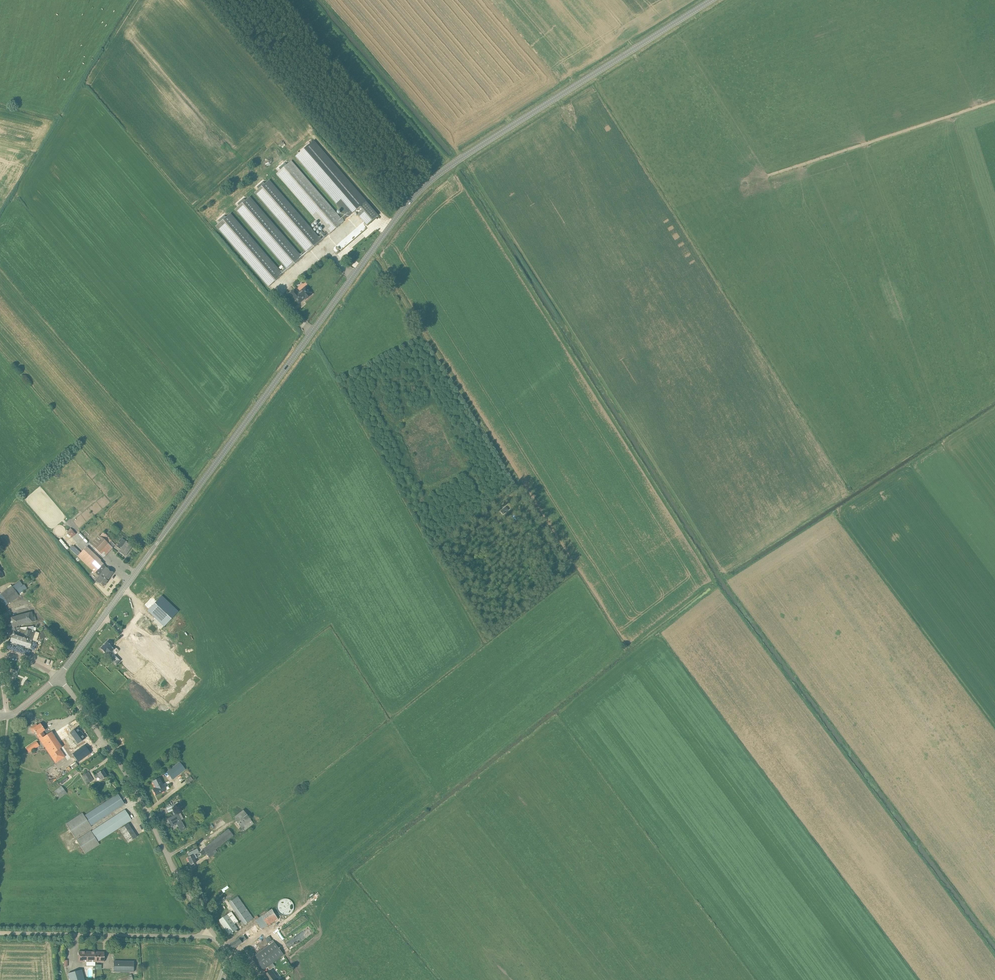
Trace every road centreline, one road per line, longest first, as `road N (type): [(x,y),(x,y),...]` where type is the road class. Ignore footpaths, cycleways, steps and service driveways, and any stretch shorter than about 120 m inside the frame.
road 1 (tertiary): [(59,677),(422,189),(711,0)]
road 2 (tertiary): [(212,937),(59,677)]
road 3 (track): [(373,249),(518,475)]
road 4 (track): [(453,164),(311,0)]
road 5 (unclassified): [(212,937),(0,933)]

